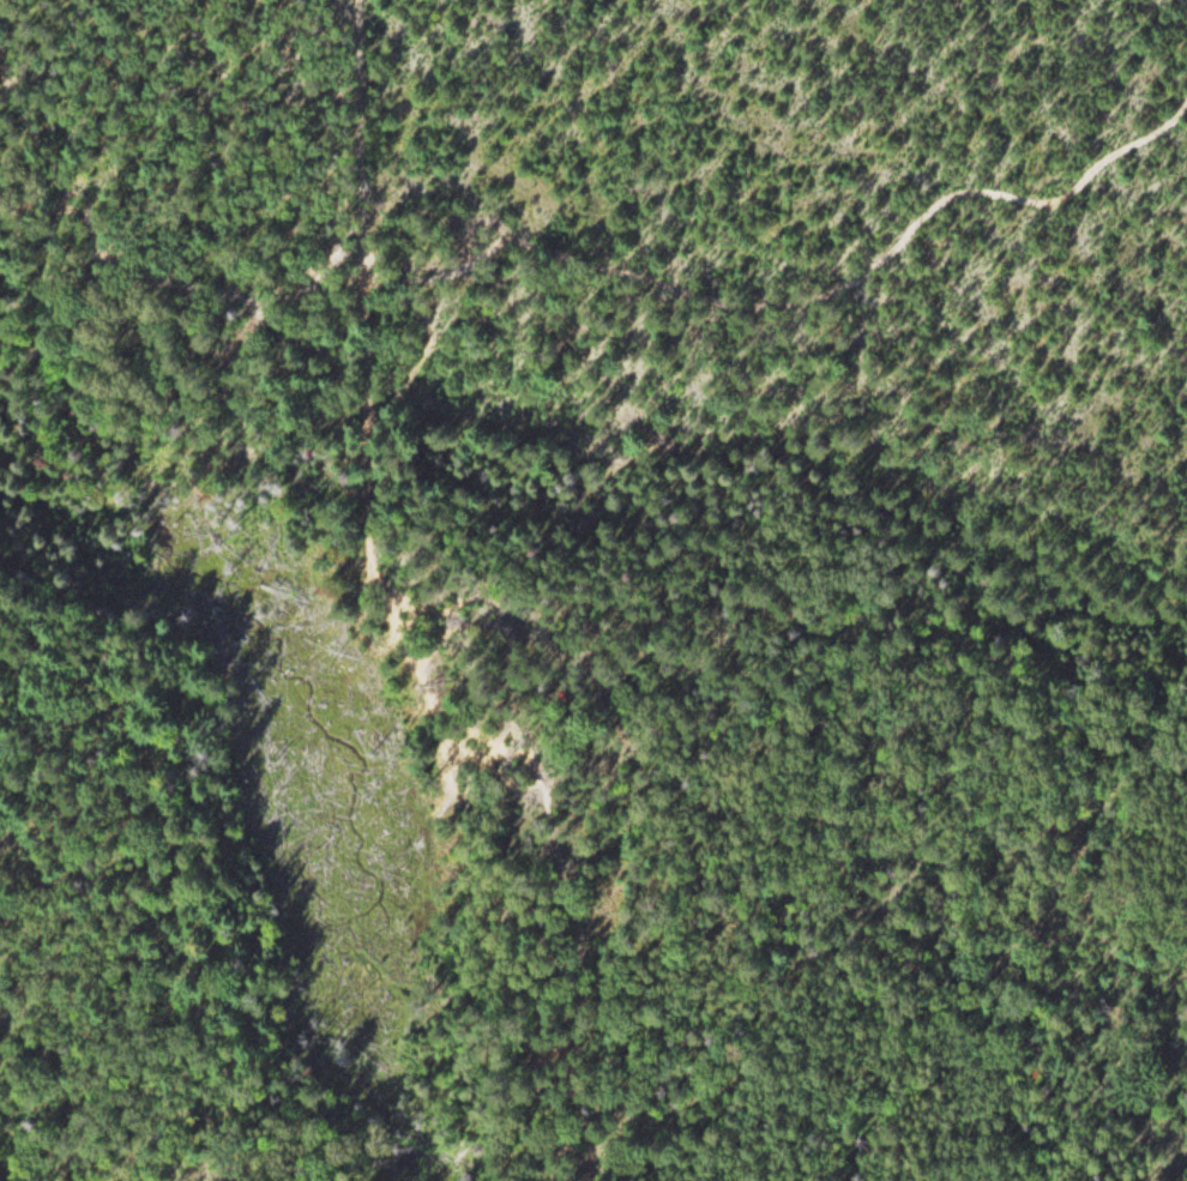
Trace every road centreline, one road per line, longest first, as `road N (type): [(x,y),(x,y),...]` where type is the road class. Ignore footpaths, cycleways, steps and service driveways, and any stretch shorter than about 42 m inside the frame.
road 1 (track): [(0,2),(14,82),(114,276),(194,297),(277,306),(329,270),(362,265),(459,278),(516,246),(635,287),(743,307),(813,296),(858,282),(930,199),(983,187),(1053,201),(1168,113),(1186,78)]
road 2 (track): [(519,766),(445,759),(372,567),(358,0)]

